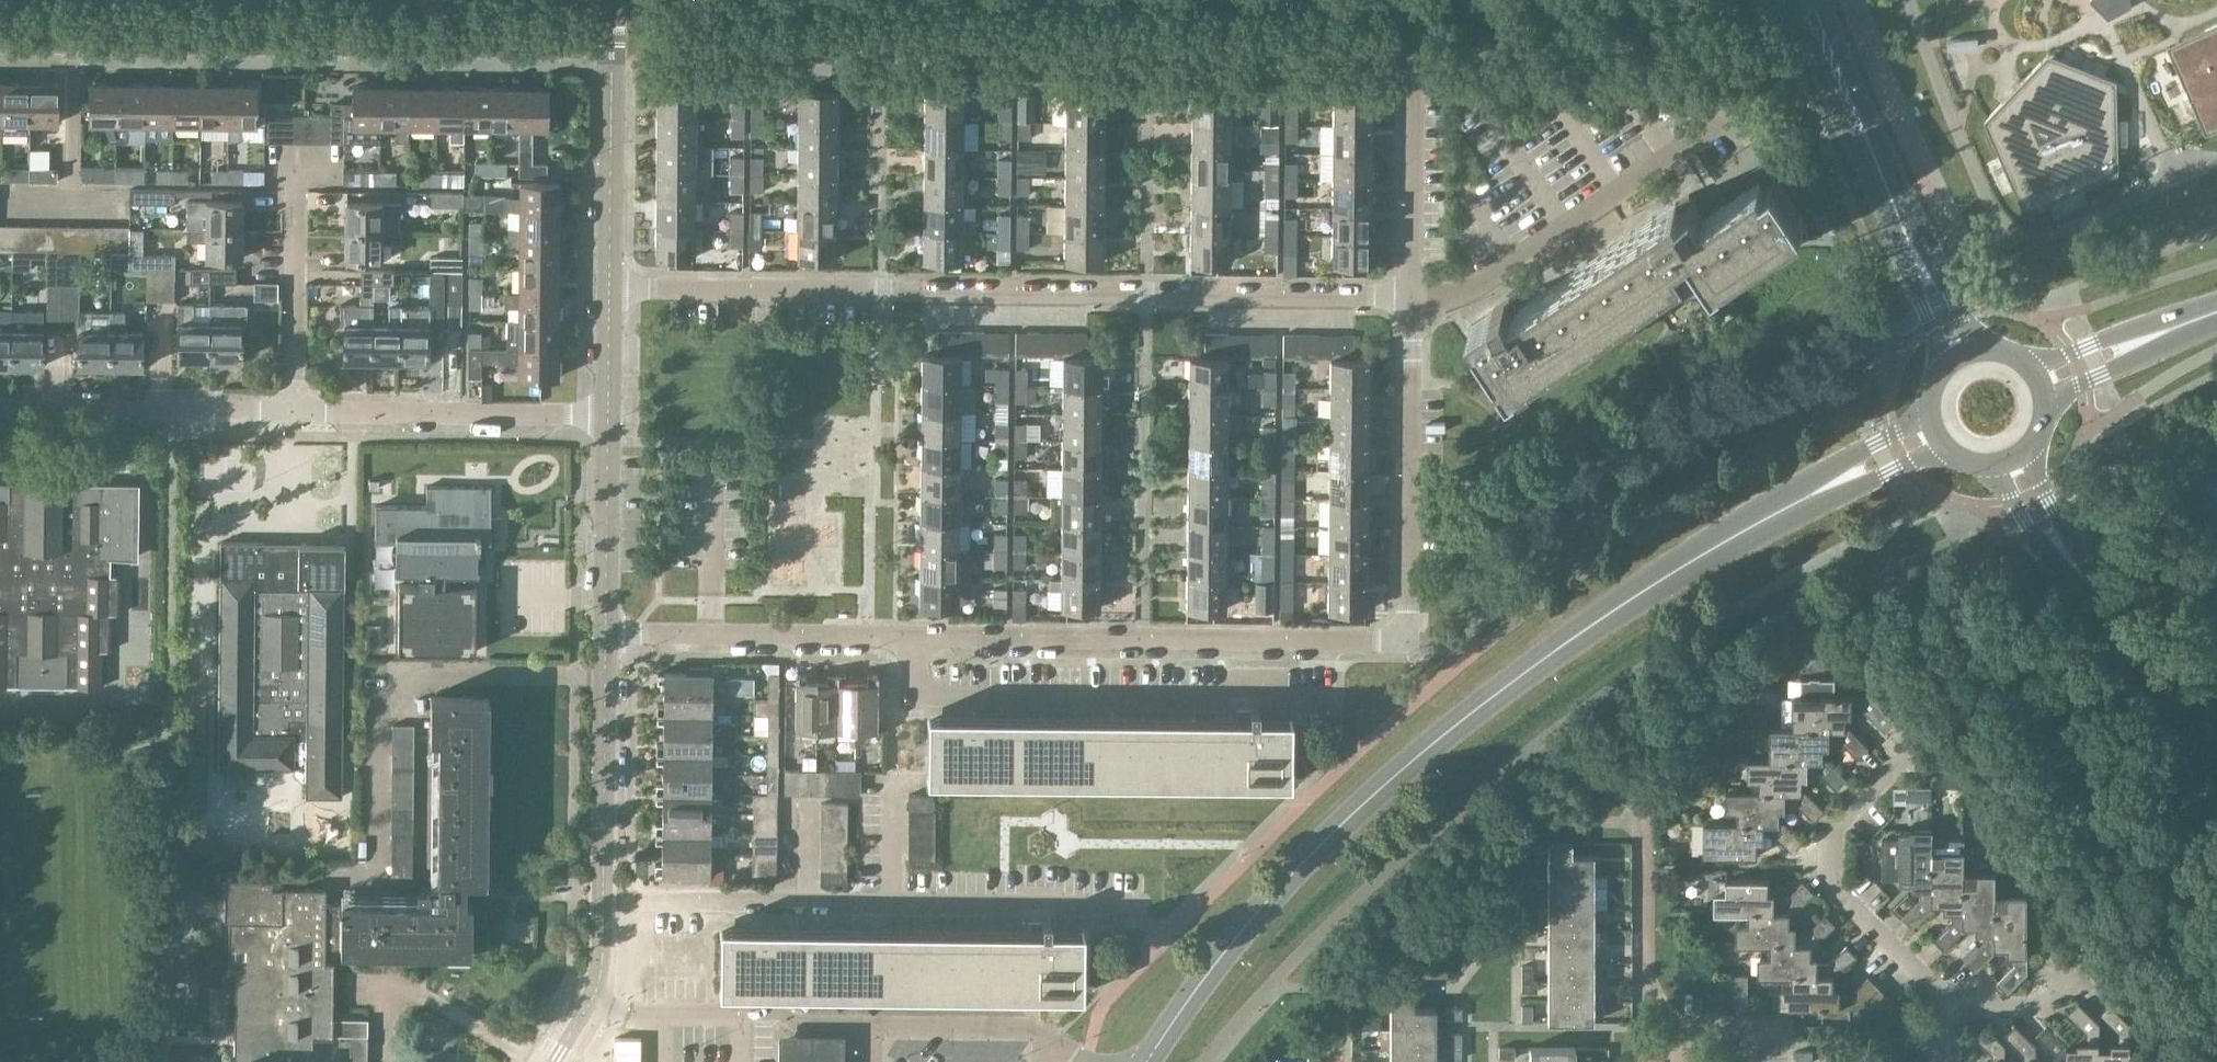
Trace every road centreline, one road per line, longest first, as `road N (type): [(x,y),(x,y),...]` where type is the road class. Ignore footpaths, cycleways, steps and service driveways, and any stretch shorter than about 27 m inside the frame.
road 1 (secondary): [(1803,497),(1598,620),(1426,746),(1285,879),(1146,1061)]
road 2 (residential): [(915,636),(1408,641),(1411,296)]
road 3 (residential): [(1411,296),(609,287)]
road 4 (residential): [(1334,700),(1289,700),(1269,681),(1234,681),(1216,699),(915,696),(915,636)]
road 5 (residential): [(1740,109),(1469,288),(1411,296)]
road 6 (residential): [(1940,1006),(1937,989),(1831,882),(1831,829),(1922,741)]
road 7 (unclassified): [(608,414),(292,411)]
road 8 (residential): [(605,634),(915,636)]
road 9 (residential): [(1411,296),(1413,0)]
road 10 (unclassified): [(292,411),(0,408)]
road 11 (residential): [(894,903),(603,901)]
road 12 (unclassified): [(609,287),(612,0)]
road 13 (residential): [(869,1025),(797,1022),(779,1012),(630,1015),(591,1000)]
road 14 (unclassified): [(603,901),(605,634)]
road 15 (residential): [(1149,906),(1069,905),(1051,894),(1026,894),(1015,904),(894,903)]
road 16 (residential): [(292,411),(294,165)]
road 17 (unclassified): [(605,634),(608,414)]
road 18 (residential): [(1052,1040),(1025,1026),(869,1025)]
road 19 (residential): [(2097,983),(2047,983),(2047,1007),(1940,1006)]
road 20 (unclassified): [(2216,695),(2142,638),(2082,576)]
road 21 (secondary): [(1929,405),(1817,474),(1803,497)]
road 22 (secondary): [(1803,497),(1825,501),(1917,459),(1951,452)]
road 23 (residential): [(894,903),(894,779),(924,780)]
road 24 (tertiary): [(1987,349),(1922,234),(1903,226)]
road 25 (tertiary): [(1903,226),(1898,244),(1943,370)]
road 26 (unclassified): [(1984,465),(2058,568),(2082,576)]
road 27 (secondary): [(2168,330),(2143,325),(2026,363)]
road 28 (residential): [(1681,1061),(1681,1025),(1793,1025)]
road 29 (secondary): [(2046,408),(2154,350),(2168,330)]
road 30 (unclassified): [(2082,576),(2081,555),(2037,478),(2032,445)]
road 31 (tertiary): [(1791,0),(1835,100),(1854,110)]
road 32 (unclassified): [(608,414),(609,287)]
road 33 (tertiary): [(1903,226),(1854,110)]

